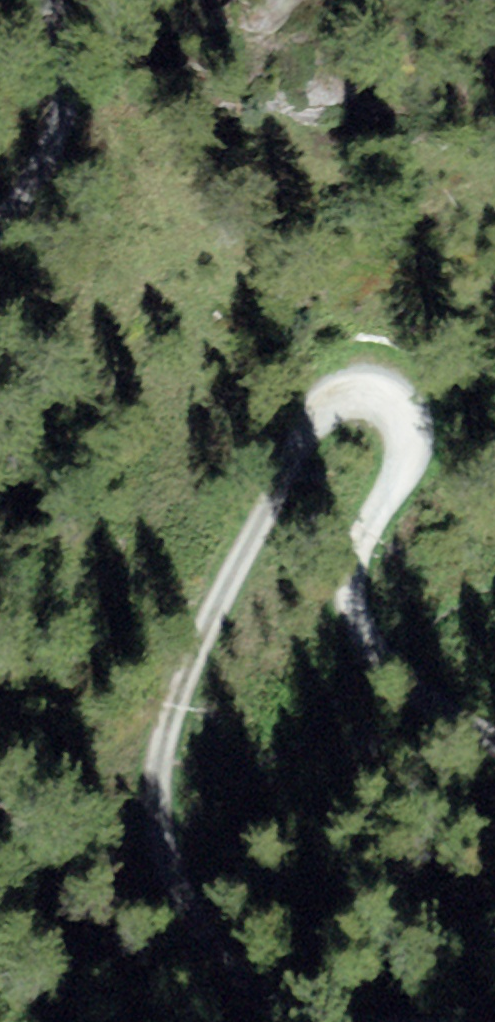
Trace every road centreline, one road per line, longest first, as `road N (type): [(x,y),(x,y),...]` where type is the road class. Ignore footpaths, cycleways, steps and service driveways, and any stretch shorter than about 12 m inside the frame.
road 1 (track): [(494,741),(402,679),(360,621),(359,550),(399,470),(405,437),(389,405),(360,393),(331,403),(305,435),(189,671),(159,783),(175,873),(231,960),(280,1000),(349,1021)]
road 2 (track): [(0,230),(60,128),(70,85),(62,0)]

